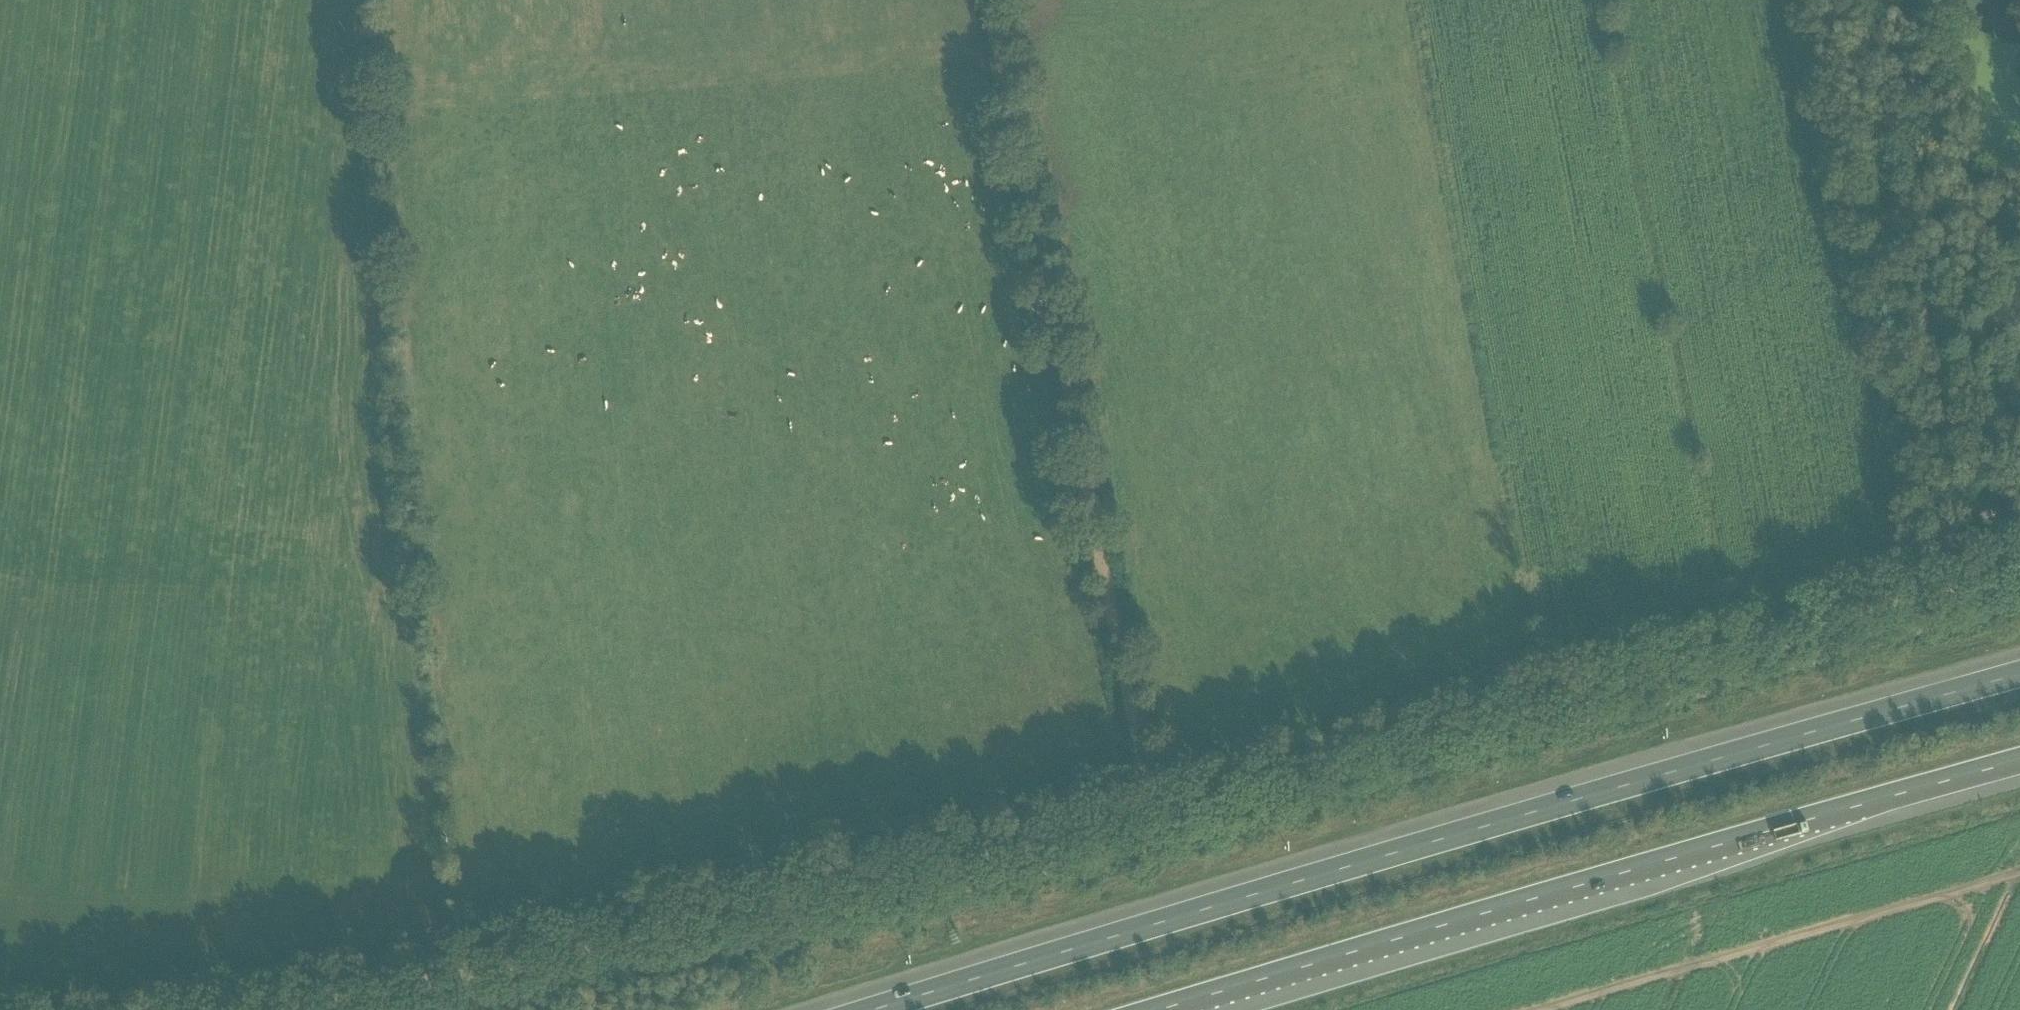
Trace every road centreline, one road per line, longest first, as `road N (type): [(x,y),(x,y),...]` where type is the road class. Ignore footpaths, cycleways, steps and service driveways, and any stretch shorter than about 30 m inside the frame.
road 1 (motorway): [(2019,674),(877,1009)]
road 2 (track): [(1155,817),(2019,569)]
road 3 (motorway): [(1159,1009),(2019,762)]
road 4 (track): [(305,1009),(1155,817)]
road 5 (track): [(990,0),(1155,817)]

